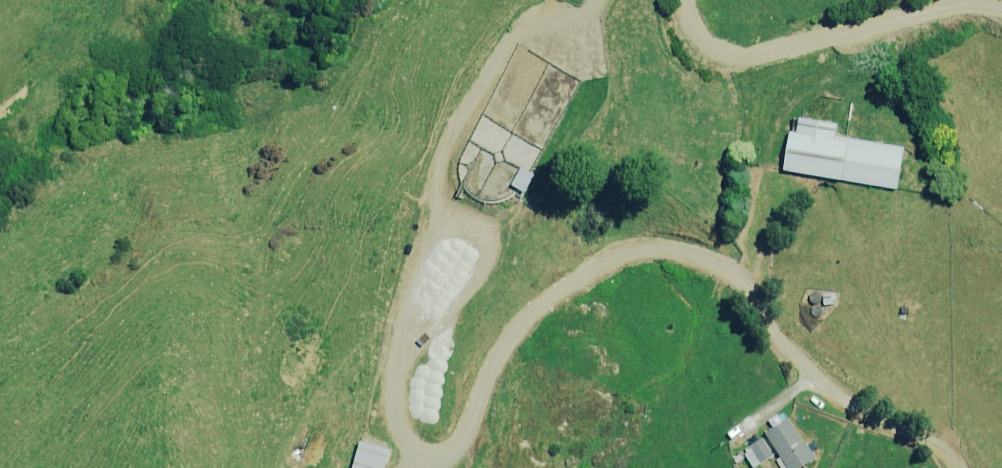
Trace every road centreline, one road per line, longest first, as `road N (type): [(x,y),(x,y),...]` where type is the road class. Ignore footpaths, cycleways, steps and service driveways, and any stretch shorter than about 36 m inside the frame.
road 1 (track): [(954,467),(936,447),(830,395),(774,336),(746,286),(689,256),(655,250),(576,278),(506,342),(450,453),(429,455),(408,446),(389,392),(394,338),(441,230),(479,231),(487,264),(476,287),(399,367)]
road 2 (unclassified): [(1001,13),(927,13),(735,58),(703,42),(682,0)]
road 3 (track): [(429,244),(439,164),(503,49),(520,33),(582,24),(597,0)]
road 4 (track): [(846,36),(848,61),(838,77),(784,110),(769,141),(757,263),(746,286)]

